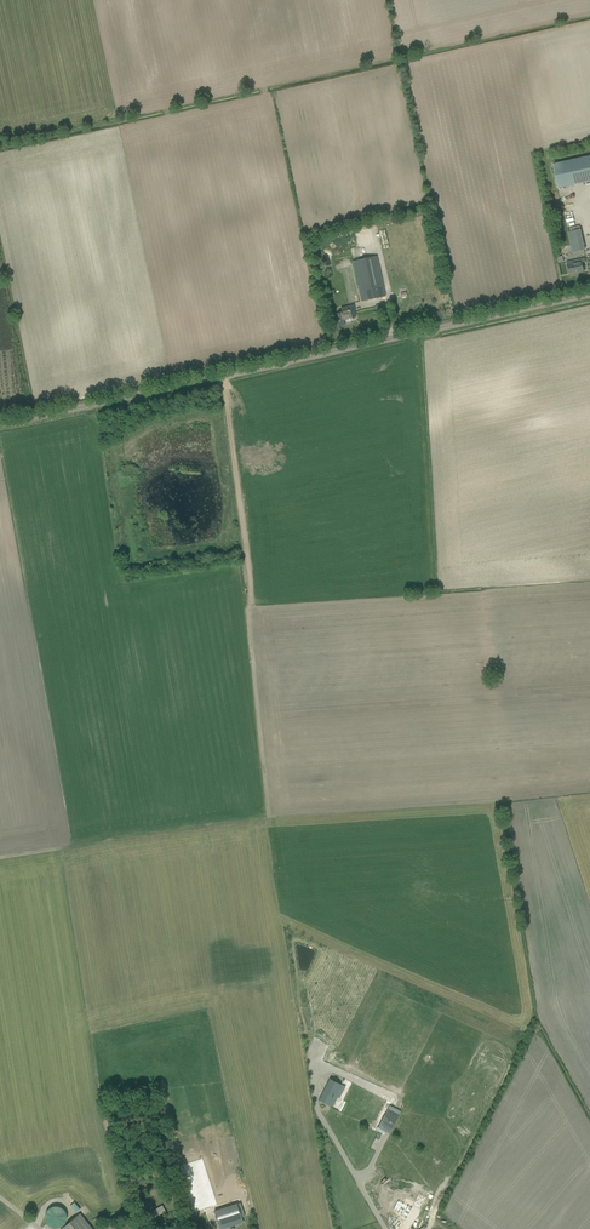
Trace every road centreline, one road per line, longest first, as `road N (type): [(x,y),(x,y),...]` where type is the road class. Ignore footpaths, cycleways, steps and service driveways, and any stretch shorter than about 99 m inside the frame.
road 1 (unclassified): [(0,421),(589,293)]

